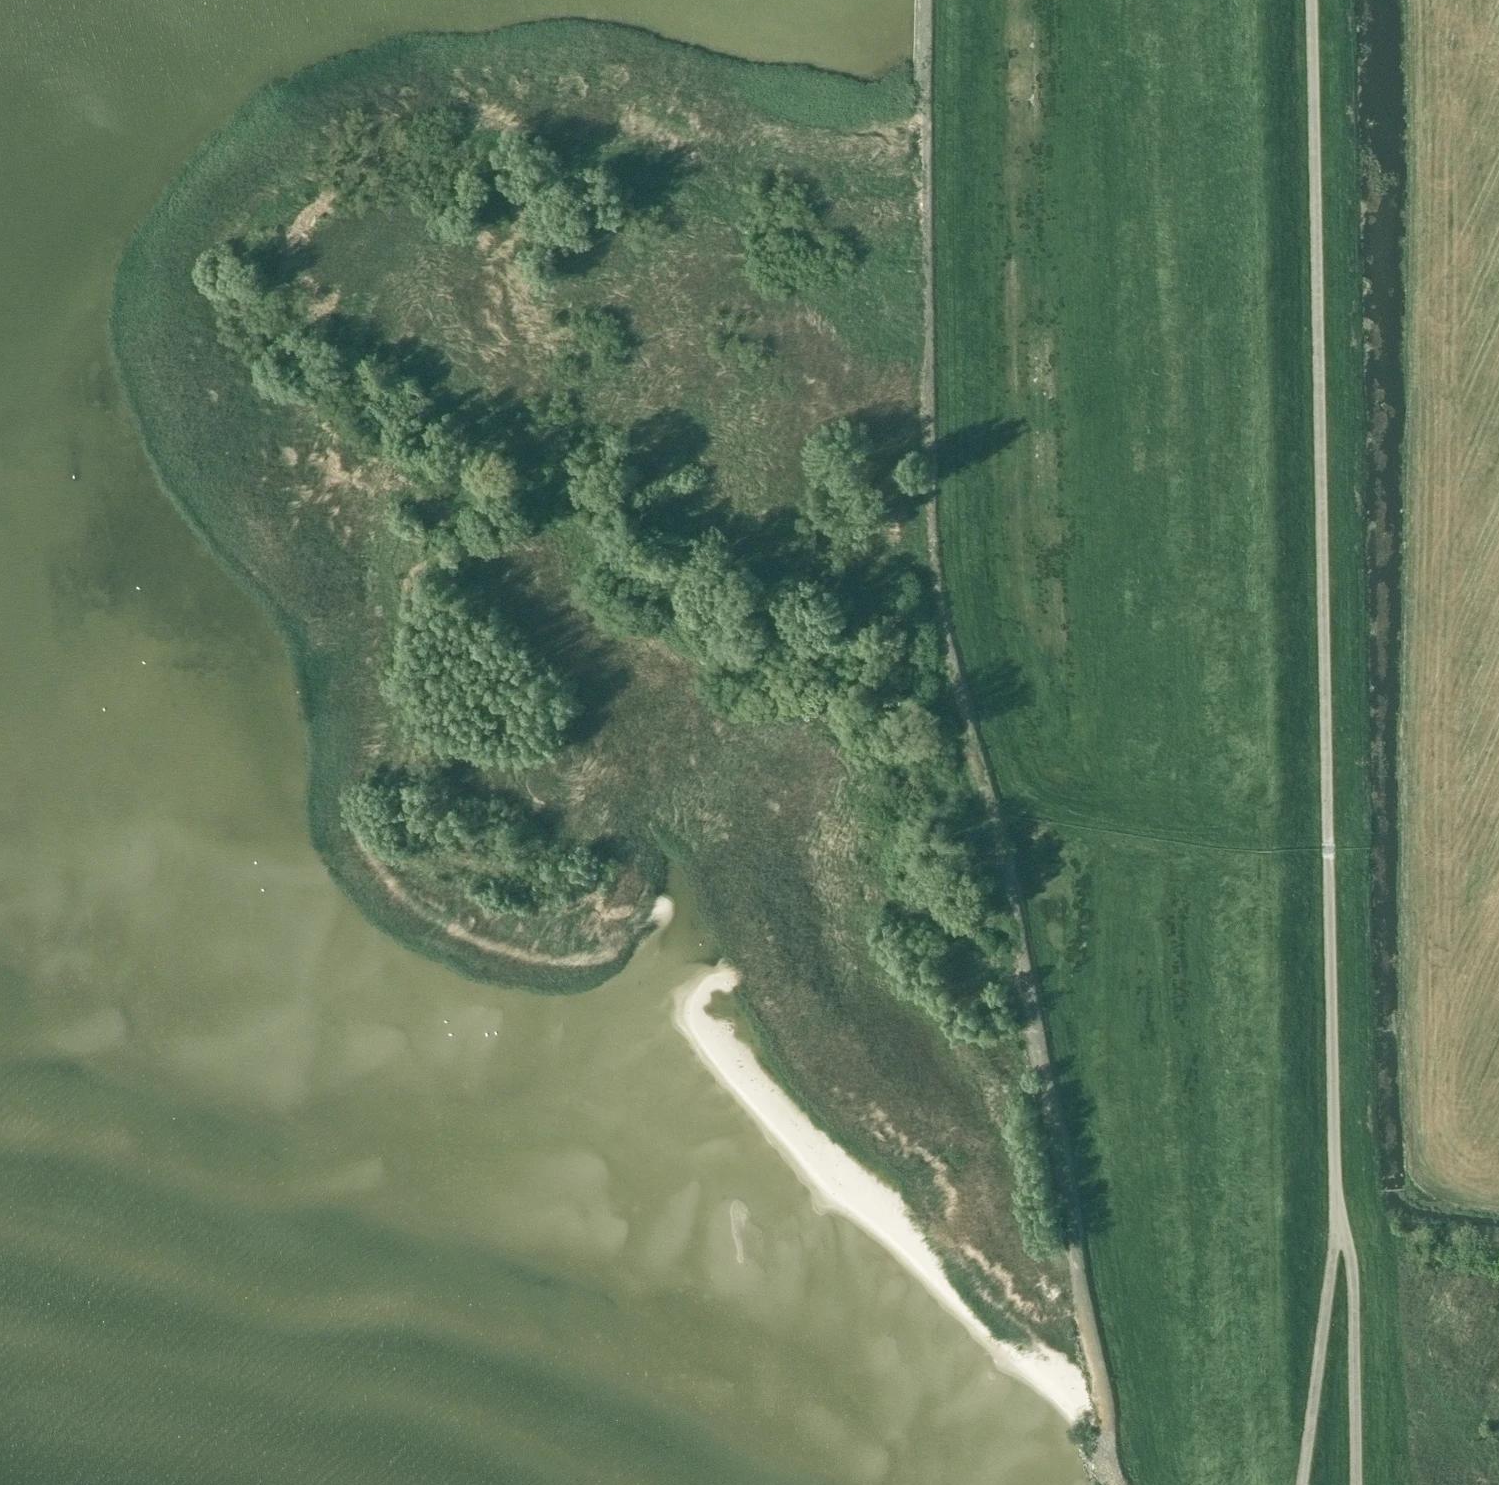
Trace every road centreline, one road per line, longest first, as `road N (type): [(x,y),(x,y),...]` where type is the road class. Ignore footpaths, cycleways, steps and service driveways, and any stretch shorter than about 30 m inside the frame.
road 1 (unclassified): [(1335,1219),(1311,0)]
road 2 (unclassified): [(1356,1484),(1352,1268),(1335,1219)]
road 3 (unclassified): [(1300,1484),(1335,1219)]

